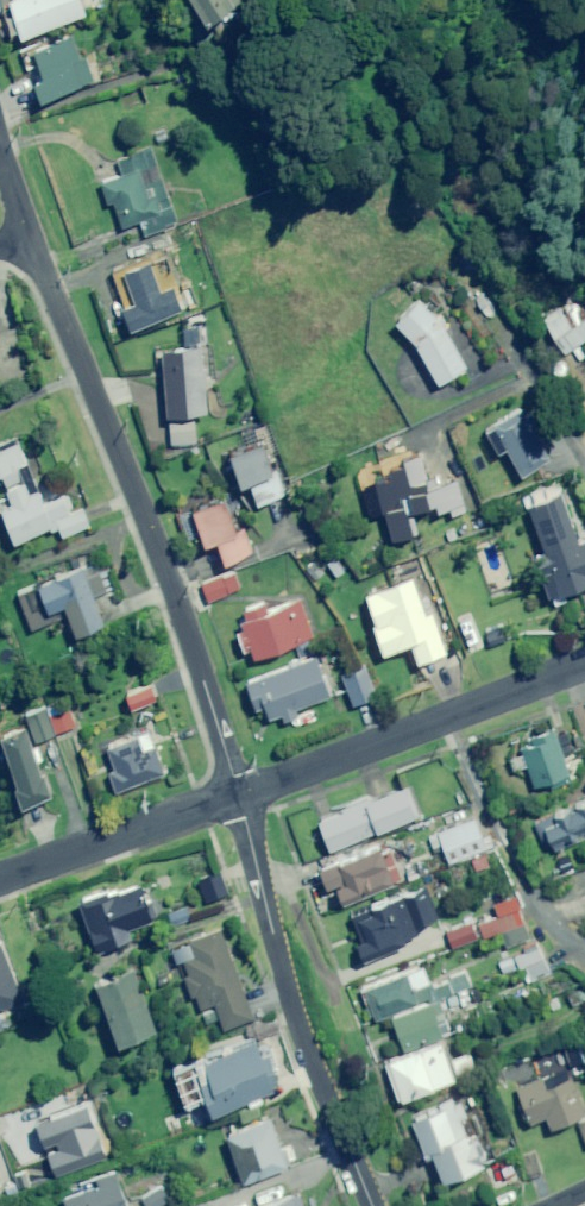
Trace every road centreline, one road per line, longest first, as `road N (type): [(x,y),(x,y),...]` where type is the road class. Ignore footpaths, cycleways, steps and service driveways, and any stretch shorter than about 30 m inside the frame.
road 1 (residential): [(30,235),(179,608),(240,795)]
road 2 (residential): [(240,795),(296,1024),(373,1205)]
road 3 (residential): [(240,795),(584,662)]
road 4 (residential): [(0,881),(240,795)]

